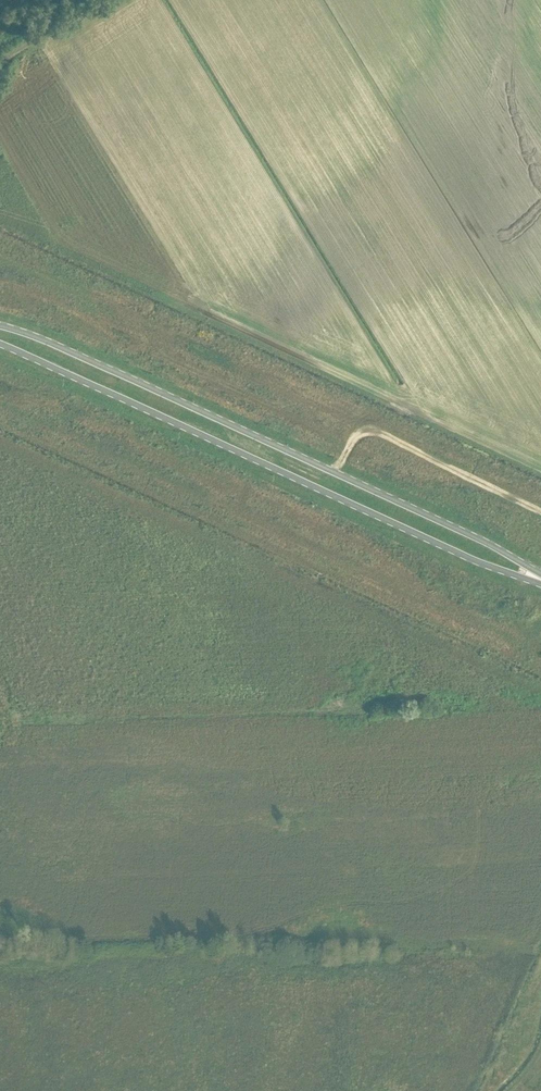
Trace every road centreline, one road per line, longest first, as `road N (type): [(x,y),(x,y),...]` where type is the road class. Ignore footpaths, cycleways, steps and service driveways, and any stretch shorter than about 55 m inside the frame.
road 1 (tertiary): [(535,576),(426,512),(0,323)]
road 2 (tertiary): [(0,342),(482,563),(535,576)]

